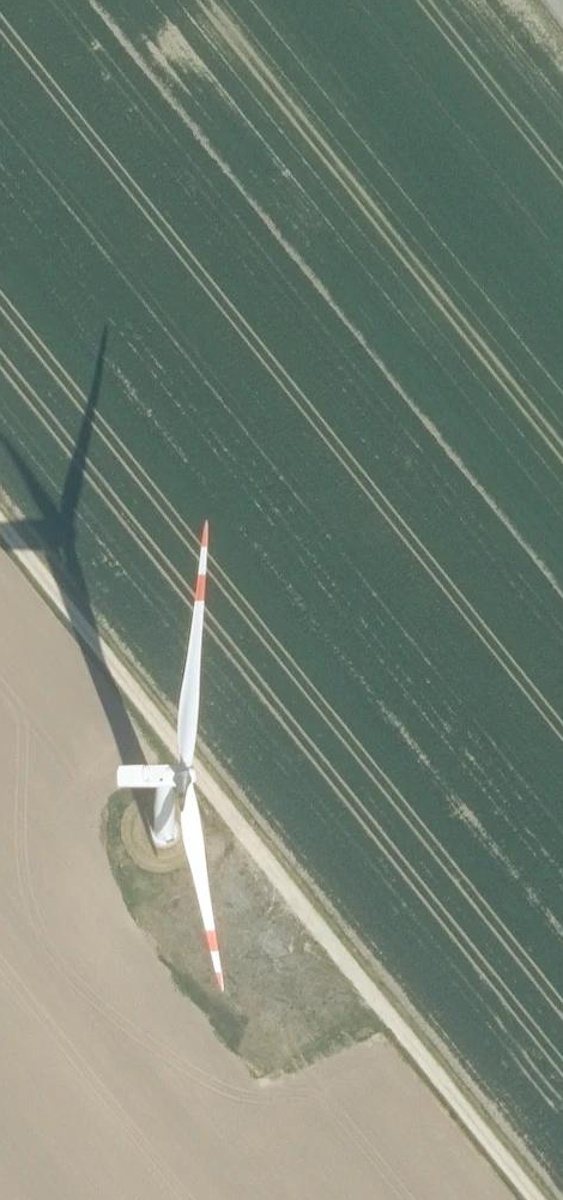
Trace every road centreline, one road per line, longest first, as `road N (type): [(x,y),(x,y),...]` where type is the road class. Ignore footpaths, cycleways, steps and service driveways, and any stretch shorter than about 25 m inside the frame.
road 1 (track): [(540,1199),(0,521)]

